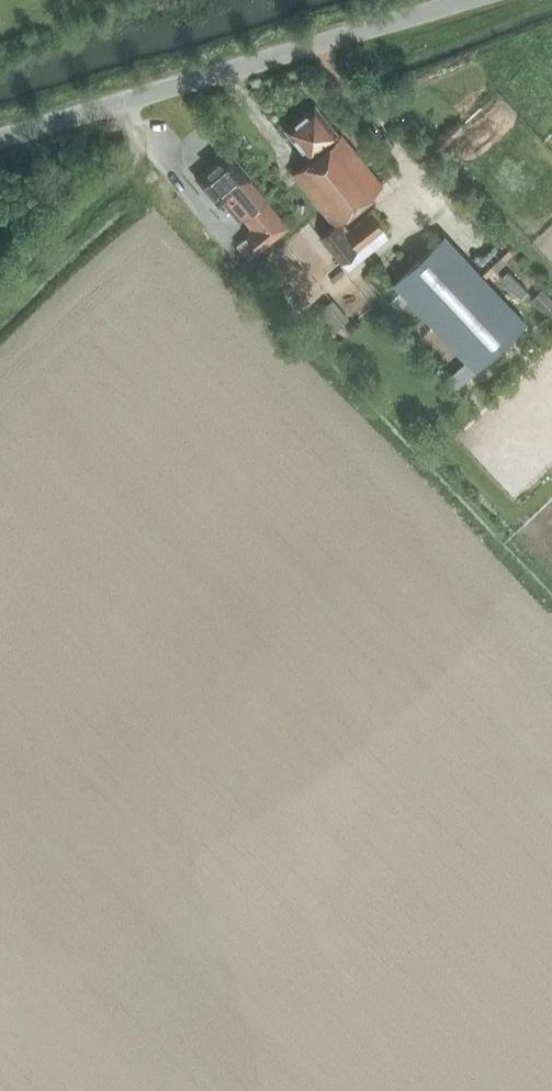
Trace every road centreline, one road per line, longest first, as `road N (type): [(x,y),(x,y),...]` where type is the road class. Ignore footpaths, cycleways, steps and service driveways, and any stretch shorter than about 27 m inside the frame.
road 1 (unclassified): [(0,138),(466,0)]

